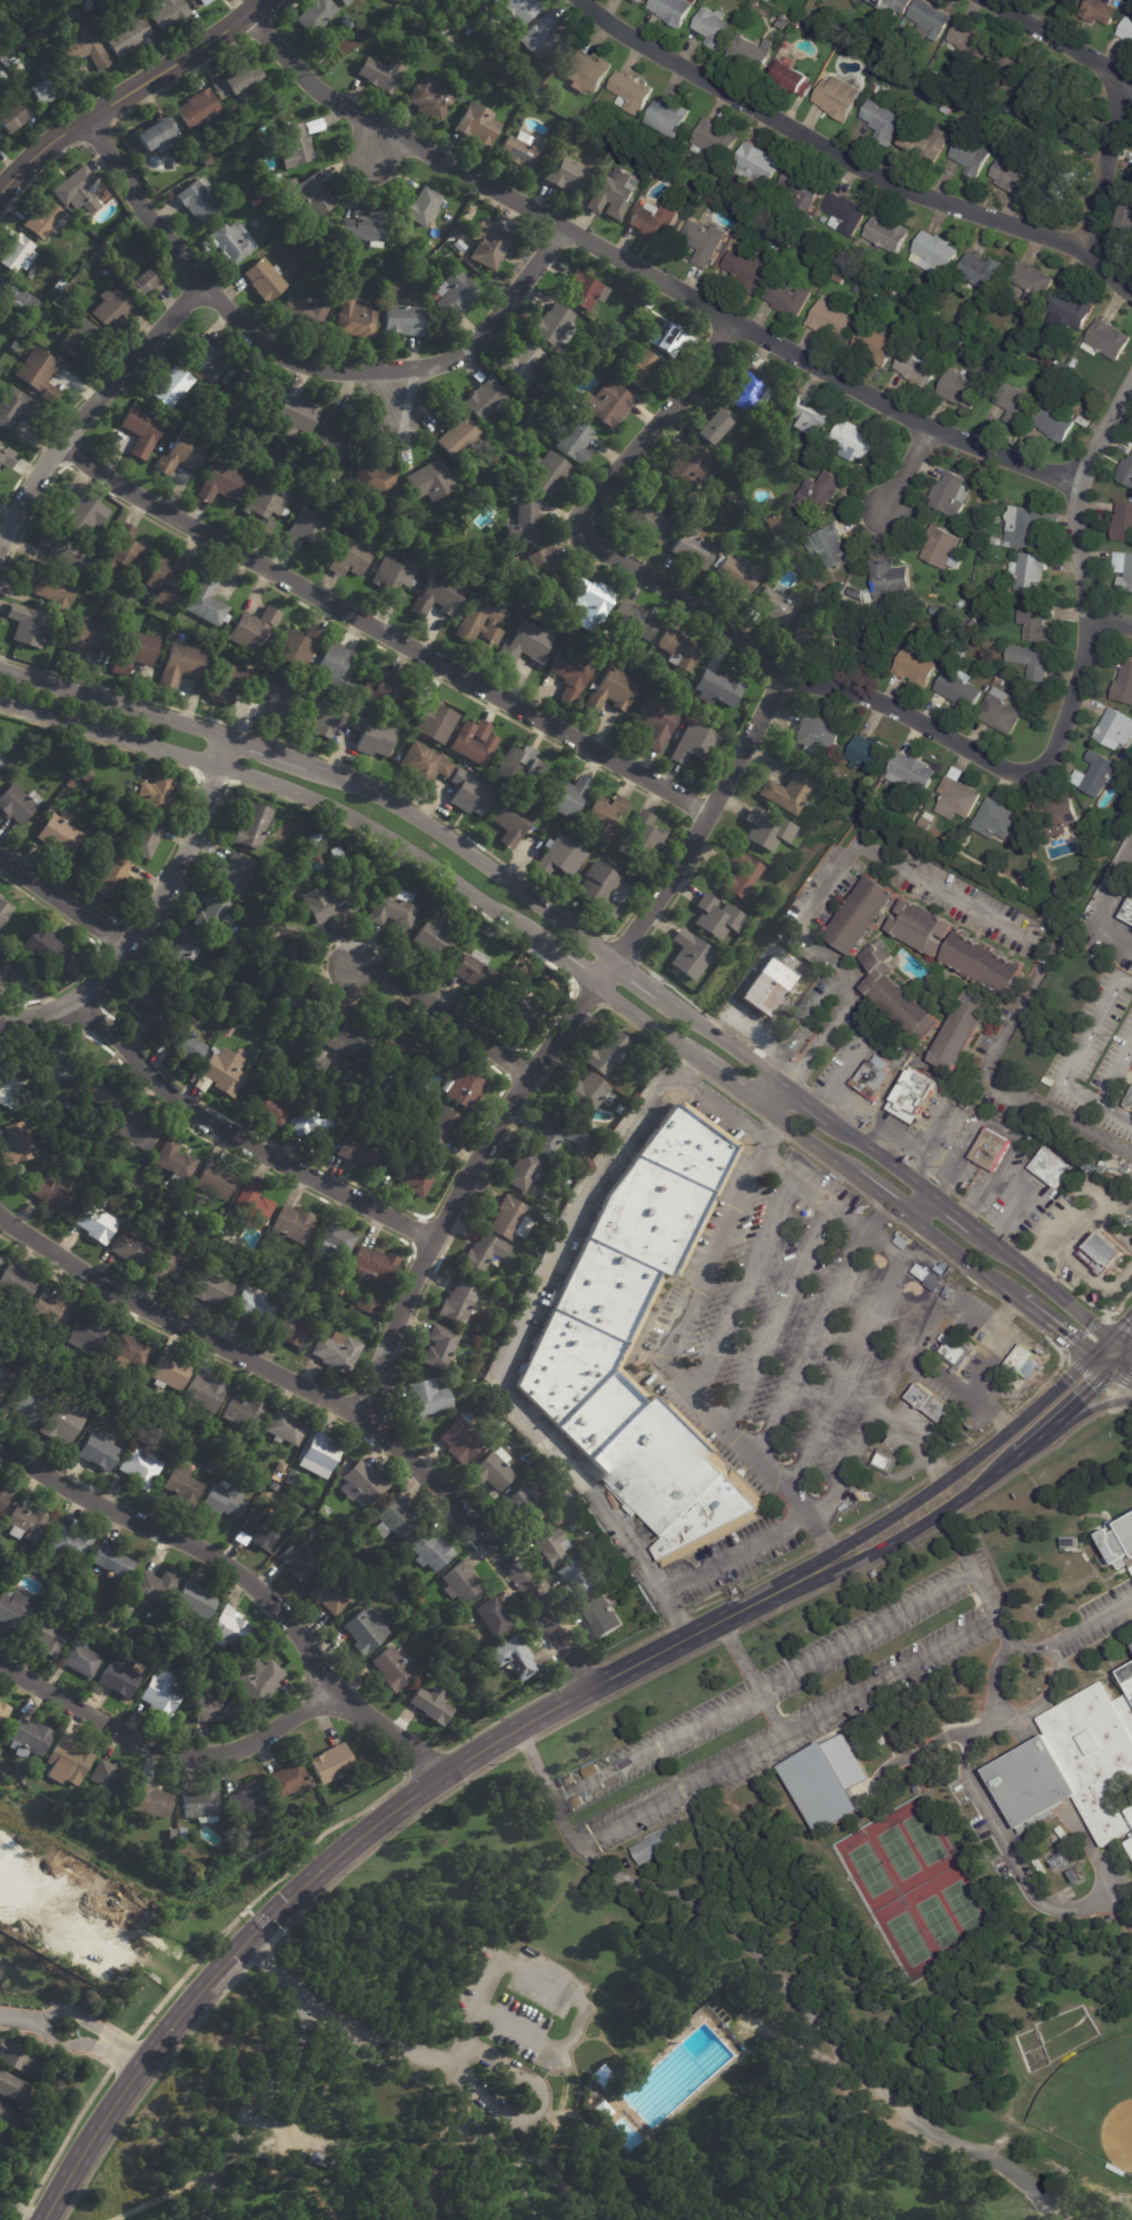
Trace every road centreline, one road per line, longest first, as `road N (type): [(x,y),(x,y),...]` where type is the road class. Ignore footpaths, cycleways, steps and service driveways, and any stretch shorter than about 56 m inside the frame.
road 1 (residential): [(1131,381),(1071,487),(1084,616),(1079,674),(1051,755),(1014,773),(870,698),(782,676),(599,549),(588,529),(595,508),(734,327)]
road 2 (secondary): [(836,1562),(517,1729),(350,1844),(226,1962),(148,2057),(43,2219)]
road 3 (residential): [(1071,487),(934,435),(383,128),(305,78),(247,14)]
road 4 (residential): [(593,1688),(497,1552),(378,1430),(126,1298),(0,1215)]
road 5 (residential): [(709,814),(167,515),(60,444)]
road 6 (residential): [(565,230),(484,345),(463,361),(437,370),(315,372),(280,360),(202,285),(88,118)]
road 7 (residential): [(1131,297),(1082,252),(862,169),(635,42),(580,0)]
road 8 (secondary): [(0,702),(322,804),(386,836),(539,943)]
road 9 (residential): [(444,1774),(335,1694),(296,1633),(228,1566),(0,1447)]
road 10 (residential): [(596,984),(489,1136),(410,1284),(359,1416)]
road 11 (residential): [(67,1005),(126,1046),(193,1115),(434,1240)]
road 12 (residential): [(335,1694),(232,1751),(181,1756),(147,1748),(0,1666)]
road 13 (secondary): [(613,962),(469,852),(316,767)]
road 14 (secondary): [(1110,1340),(1012,1428),(847,1545),(836,1562)]
road 15 (residential): [(782,676),(677,869),(613,962)]
road 16 (residential): [(202,285),(48,458),(0,545)]
road 17 (residential): [(0,191),(44,147),(262,0)]
road 18 (residential): [(227,737),(176,870),(125,947),(67,1005)]
road 19 (secondary): [(227,737),(0,668)]
road 20 (secondary): [(836,1562),(876,1552),(1020,1454)]
road 21 (residential): [(529,1075),(393,977),(352,966)]
road 22 (secondary): [(858,1181),(1019,1298)]
road 23 (secondary): [(1110,1340),(973,1227)]
road 24 (residential): [(1119,79),(1082,252)]
road 25 (residential): [(1131,86),(986,0)]
road 26 (residential): [(125,947),(0,858)]
road 27 (secondary): [(776,1082),(657,994)]
road 28 (residential): [(148,2057),(70,2010),(33,2021)]
road 29 (secondary): [(933,1197),(828,1121)]
road 30 (secondary): [(758,1105),(858,1181)]
road 31 (secondary): [(596,984),(694,1058)]
road 32 (secondary): [(1020,1454),(1110,1371)]
road 33 (residential): [(33,2021),(61,2048),(90,2045),(138,2070)]

